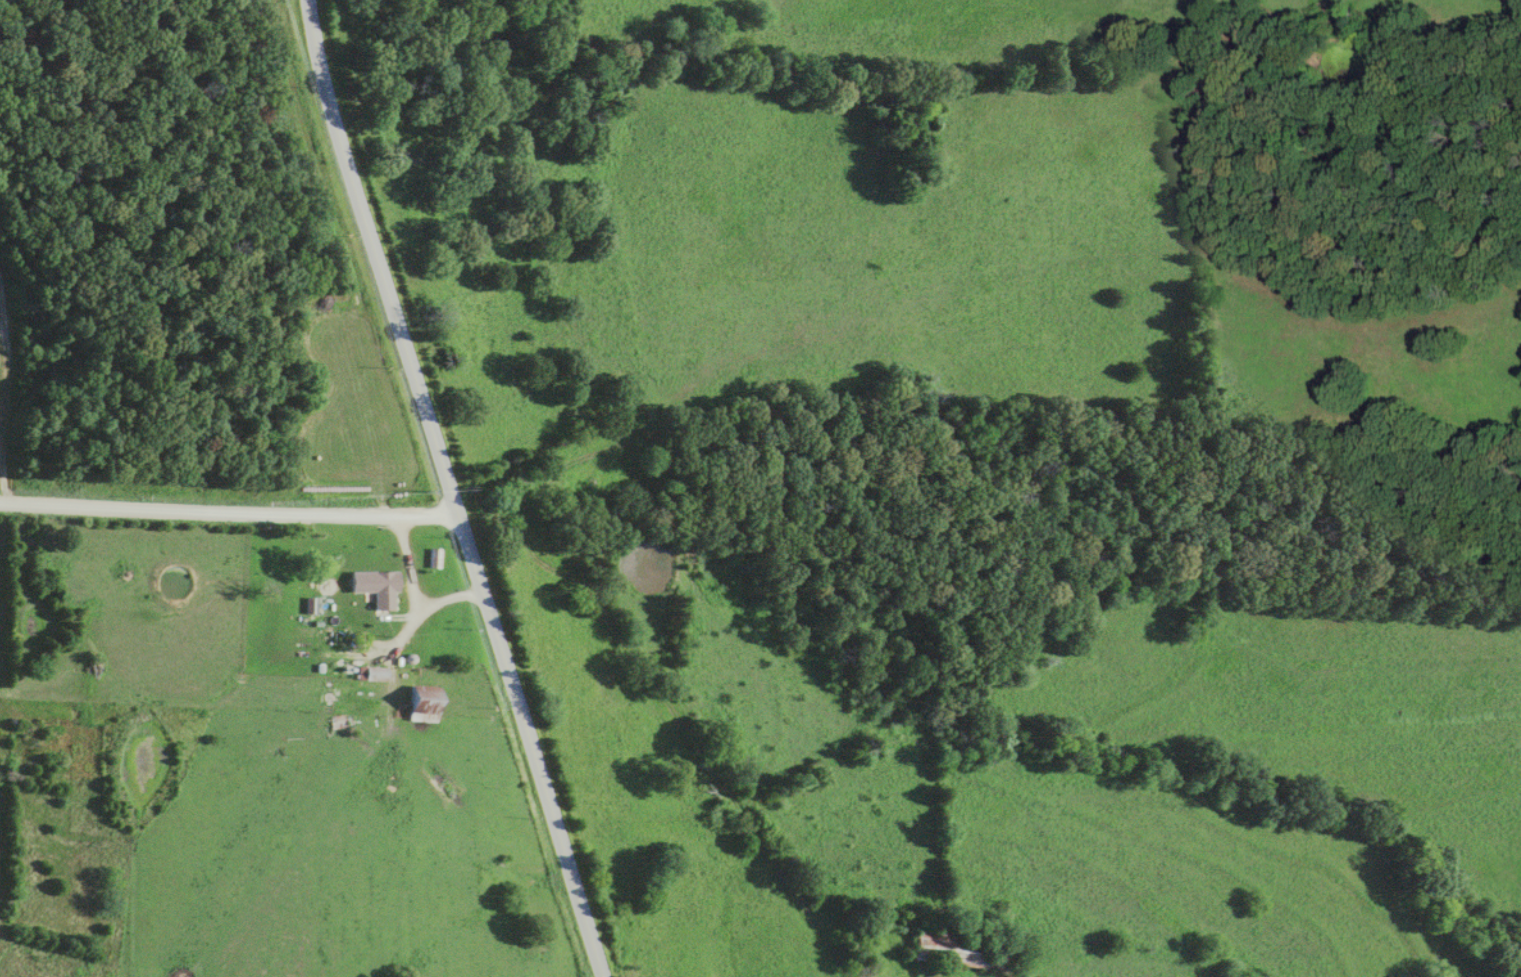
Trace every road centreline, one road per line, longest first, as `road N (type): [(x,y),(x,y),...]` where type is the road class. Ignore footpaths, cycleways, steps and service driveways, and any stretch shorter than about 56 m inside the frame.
road 1 (secondary): [(606,976),(420,403),(344,196),(292,0)]
road 2 (residential): [(455,509),(0,501)]

